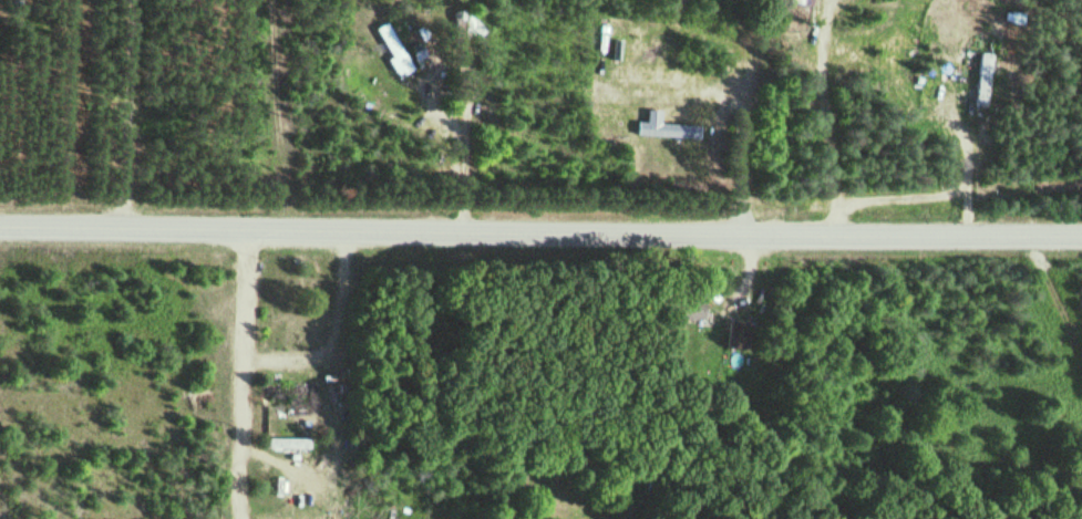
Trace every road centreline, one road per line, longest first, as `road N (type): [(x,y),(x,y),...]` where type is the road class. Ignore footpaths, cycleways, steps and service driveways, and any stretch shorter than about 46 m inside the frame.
road 1 (residential): [(1081,233),(0,230)]
road 2 (track): [(258,233),(252,518)]

